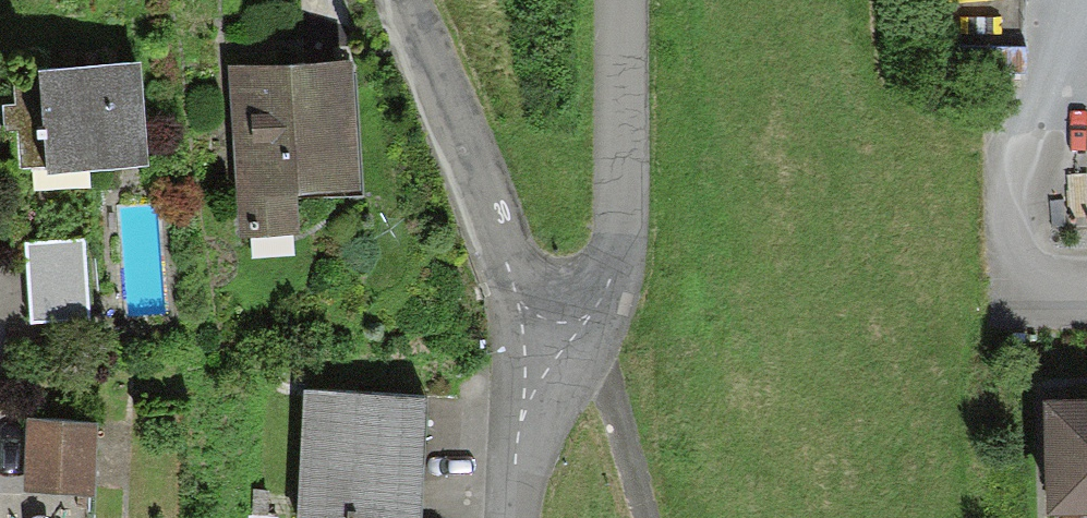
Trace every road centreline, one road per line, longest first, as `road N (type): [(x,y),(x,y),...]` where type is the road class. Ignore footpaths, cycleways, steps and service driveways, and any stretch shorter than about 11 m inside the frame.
road 1 (residential): [(400,0),(508,265),(558,350)]
road 2 (residential): [(625,0),(617,249),(558,350)]
road 3 (residential): [(1086,281),(1036,281),(1000,225),(1005,158),(1071,0)]
road 4 (residential): [(650,517),(606,391),(558,350)]
road 5 (residential): [(511,517),(516,435),(558,350)]

